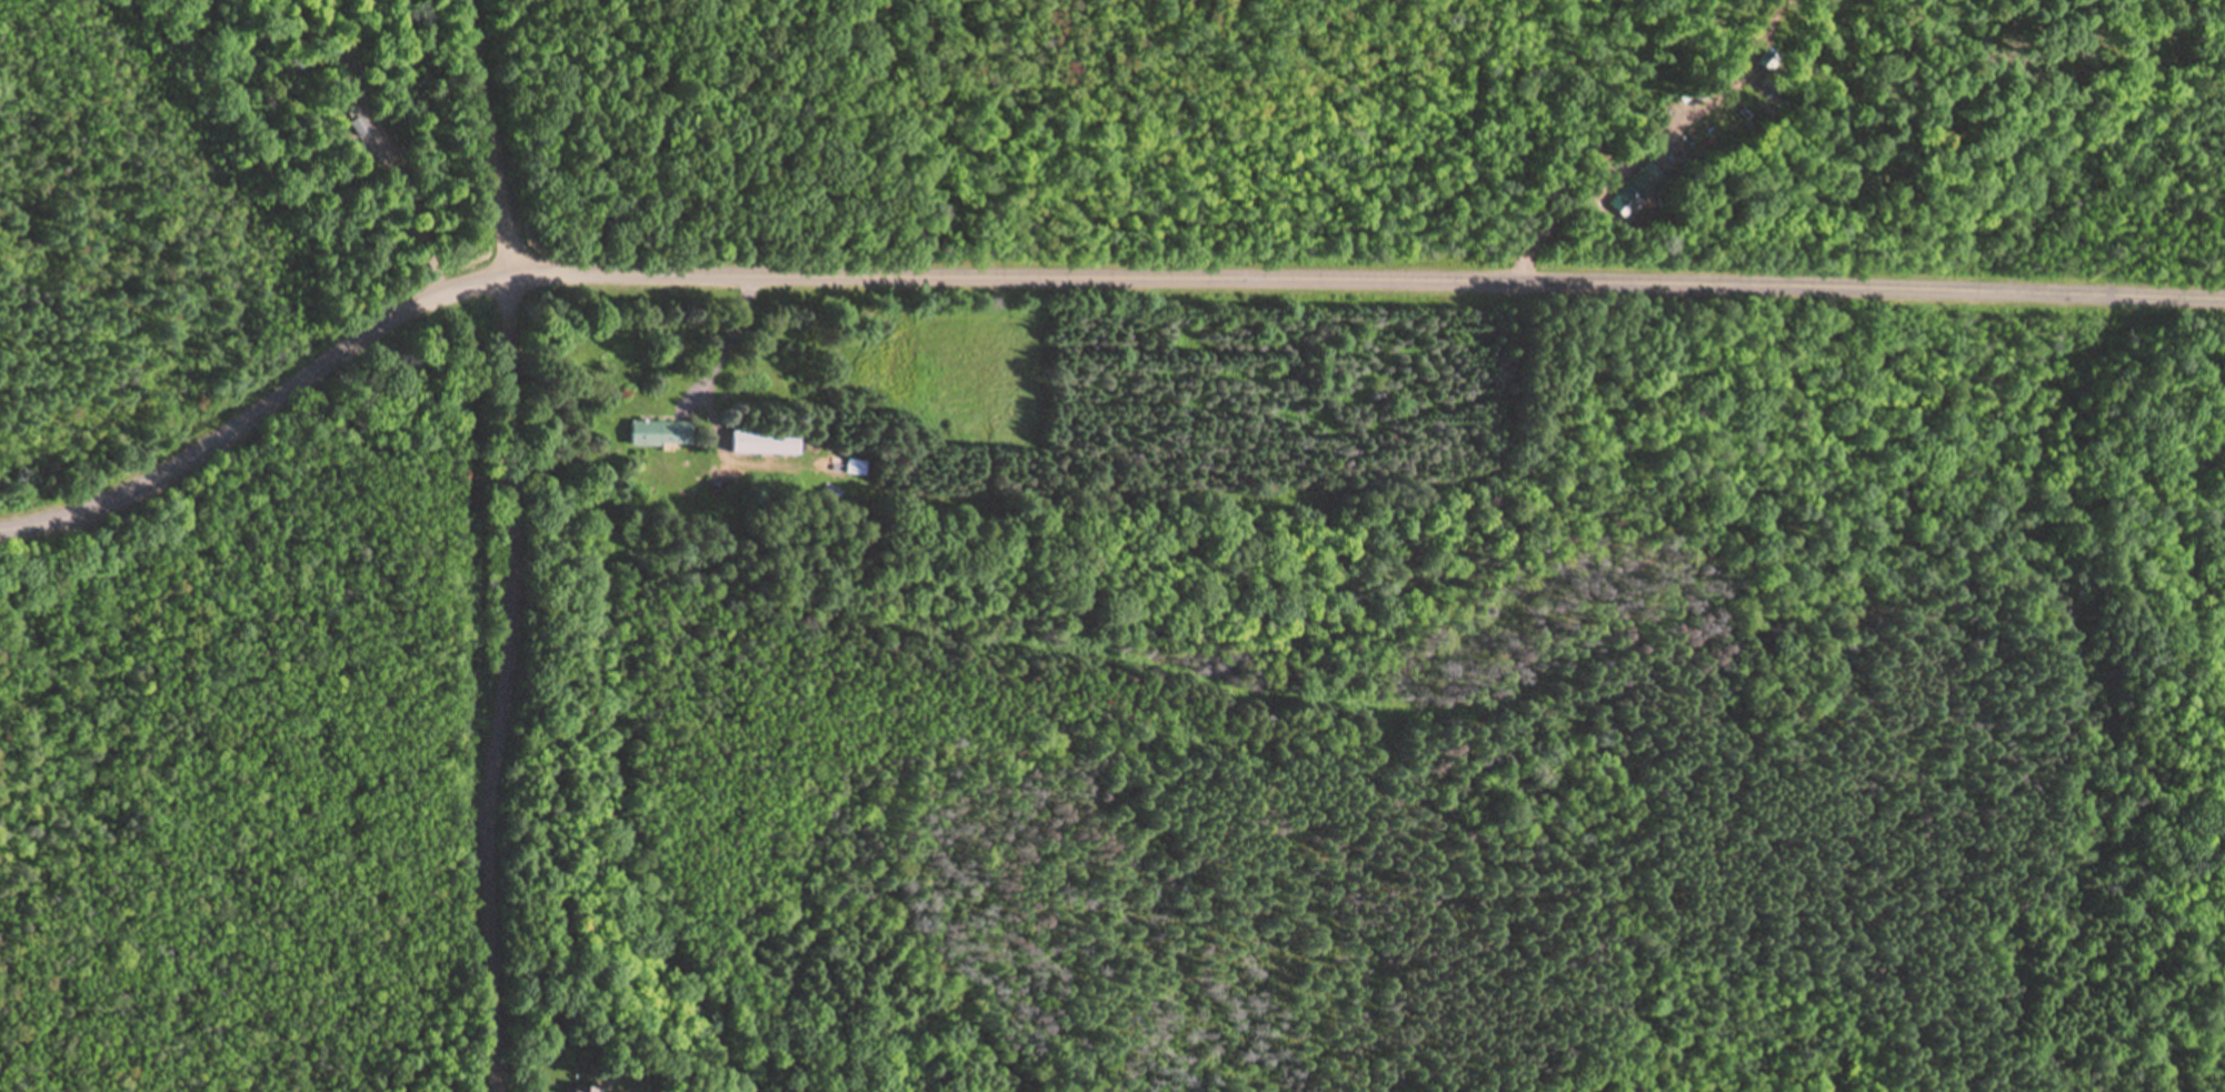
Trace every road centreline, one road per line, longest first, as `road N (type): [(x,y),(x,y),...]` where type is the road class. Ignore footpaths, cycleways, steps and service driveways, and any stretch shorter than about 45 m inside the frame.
road 1 (residential): [(2224,288),(1663,274),(1473,280),(519,270),(399,299),(192,447),(89,504),(0,515)]
road 2 (residential): [(495,1091),(488,836),(519,539),(501,340),(483,275)]
road 3 (residential): [(469,0),(519,270)]

